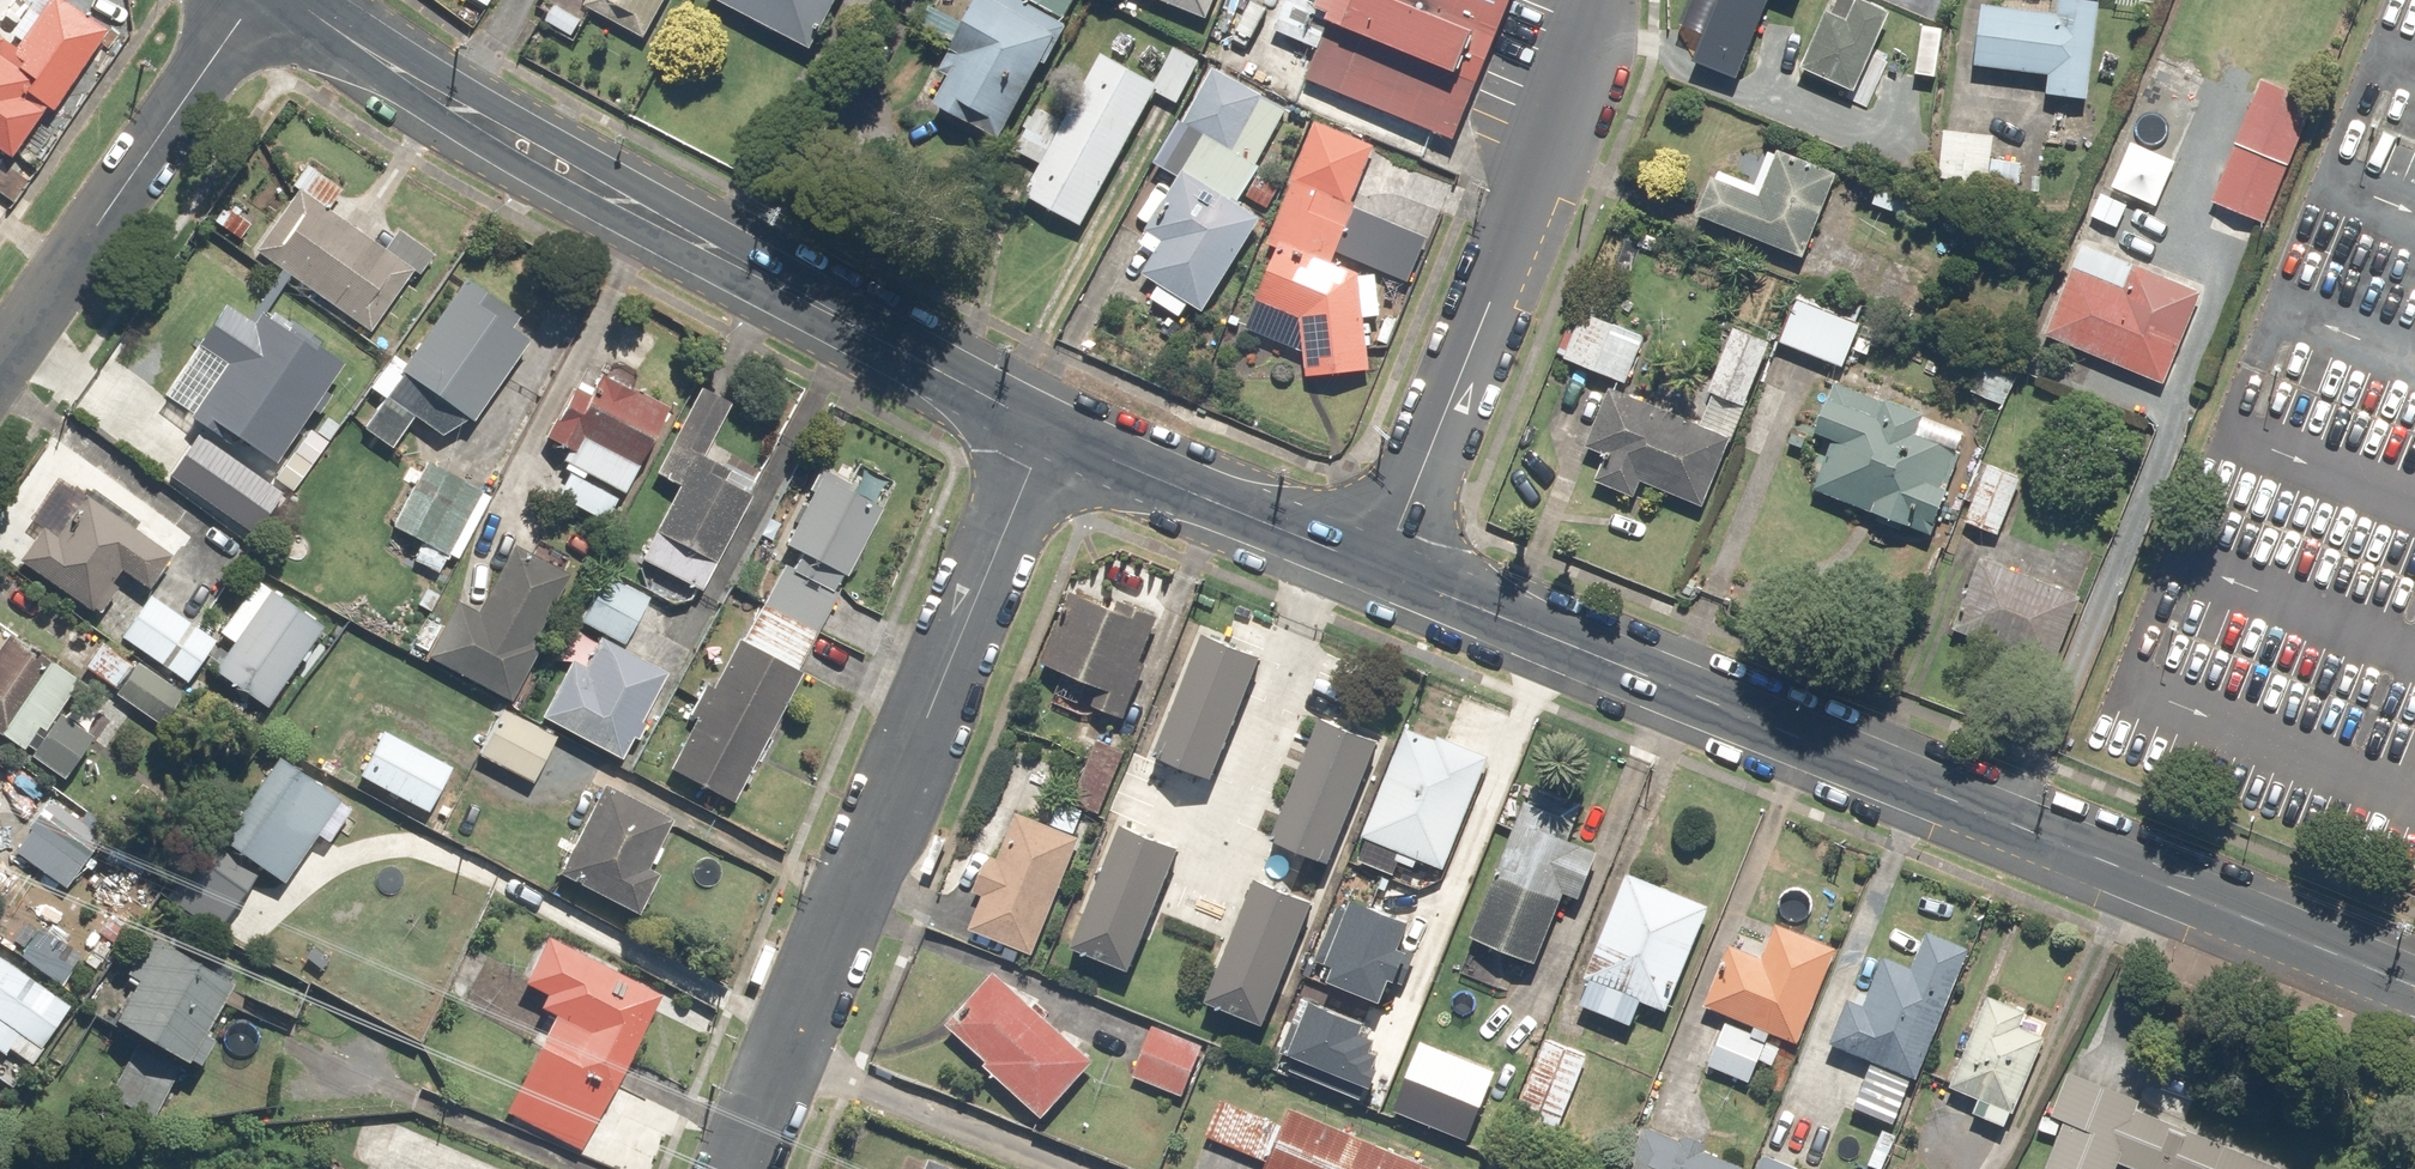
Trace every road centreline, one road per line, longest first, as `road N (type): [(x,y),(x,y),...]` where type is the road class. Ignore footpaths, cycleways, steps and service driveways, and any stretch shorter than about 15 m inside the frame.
road 1 (secondary): [(1387,572),(2414,984)]
road 2 (secondary): [(303,0),(520,140),(1047,424)]
road 3 (tertiary): [(744,1168),(1047,424)]
road 4 (residential): [(1387,572),(1613,0)]
road 5 (residential): [(252,0),(0,362)]
road 6 (secondary): [(1047,424),(1387,572)]

